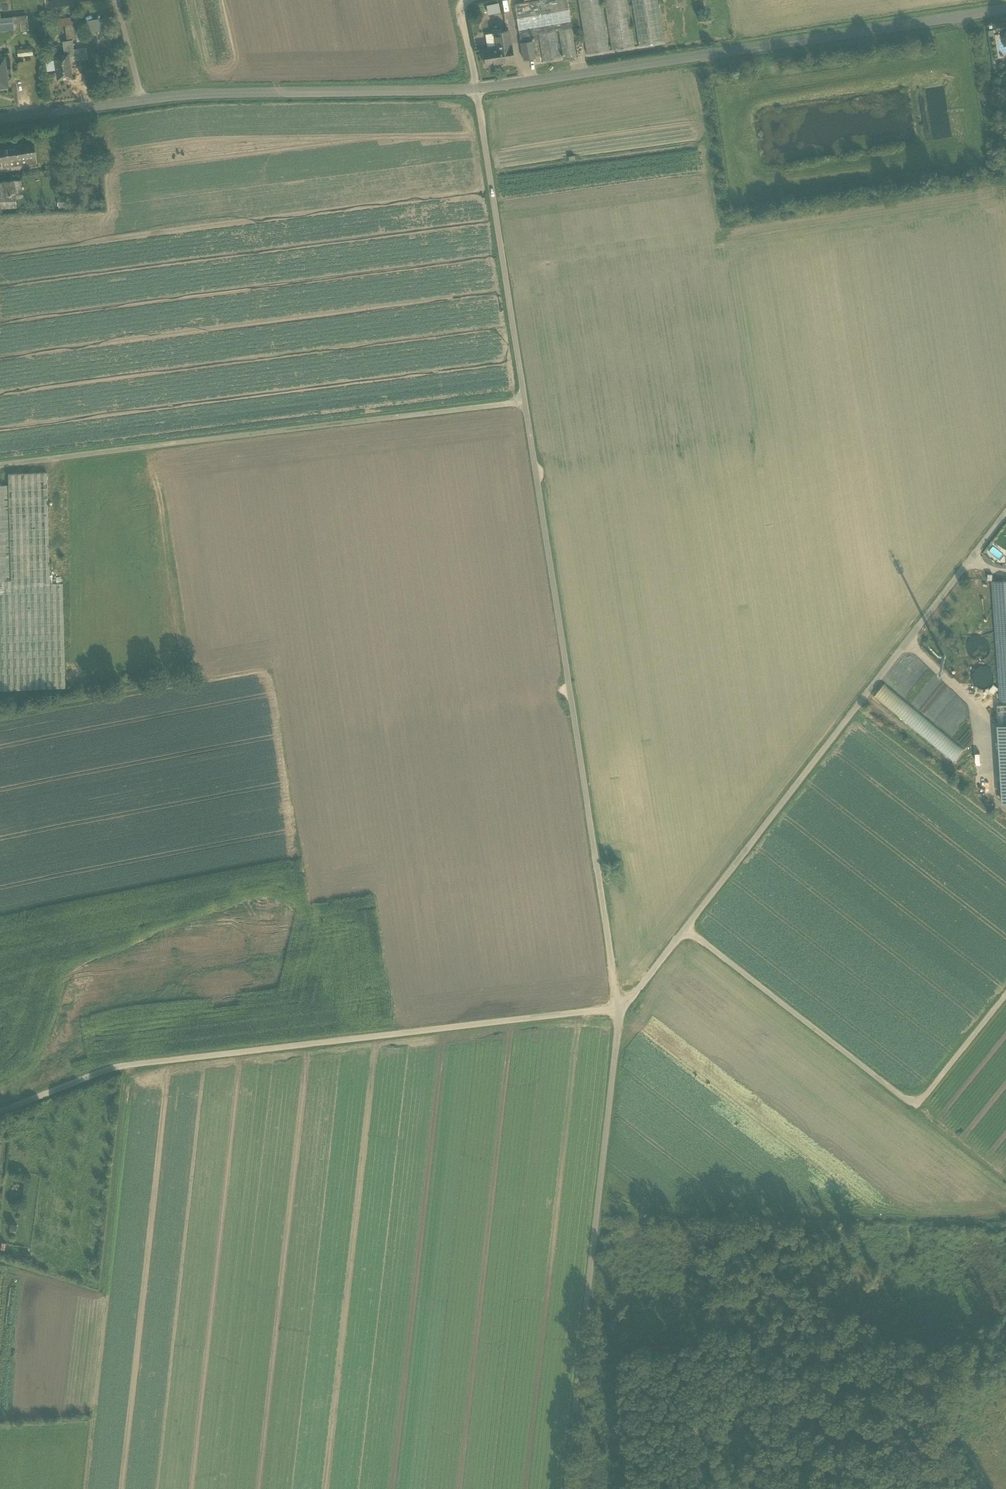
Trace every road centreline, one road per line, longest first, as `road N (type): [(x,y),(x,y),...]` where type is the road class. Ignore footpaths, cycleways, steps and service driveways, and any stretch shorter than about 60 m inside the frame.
road 1 (track): [(478,0),(460,5),(619,1007)]
road 2 (unclassified): [(1005,10),(477,91),(205,94),(0,120)]
road 3 (track): [(0,1113),(113,1069),(619,1007)]
road 4 (track): [(619,1007),(1005,514)]
road 5 (track): [(525,403),(0,465)]
road 6 (track): [(619,1007),(566,1488)]
road 7 (track): [(1005,995),(923,1099),(907,1102),(685,929)]
road 8 (track): [(570,692),(280,727)]
road 9 (track): [(907,1102),(1005,1177)]

